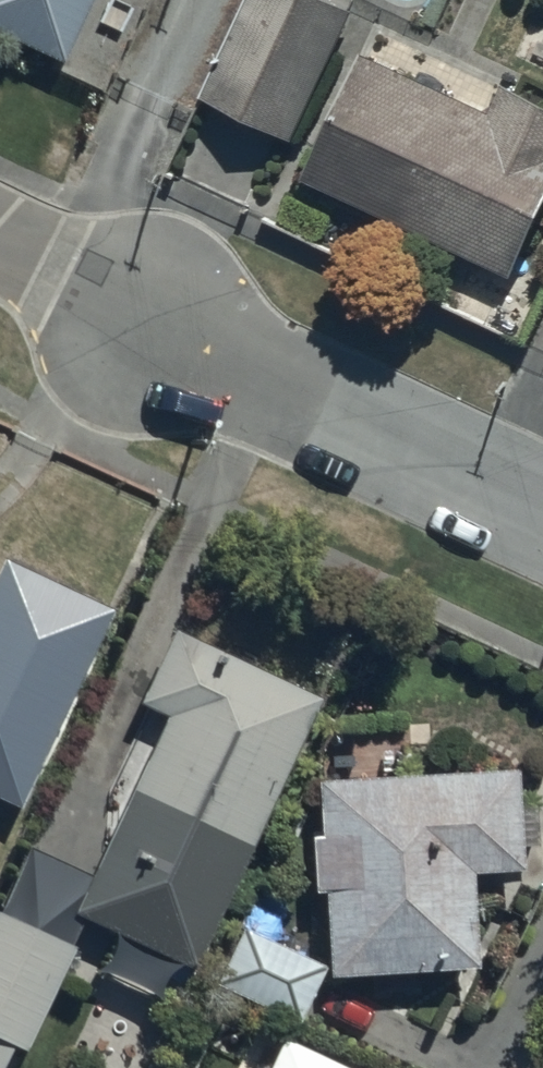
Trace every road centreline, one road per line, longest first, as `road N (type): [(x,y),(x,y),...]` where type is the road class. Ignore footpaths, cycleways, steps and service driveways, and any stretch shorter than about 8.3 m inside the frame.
road 1 (residential): [(542,517),(147,329)]
road 2 (residential): [(0,251),(147,329)]

